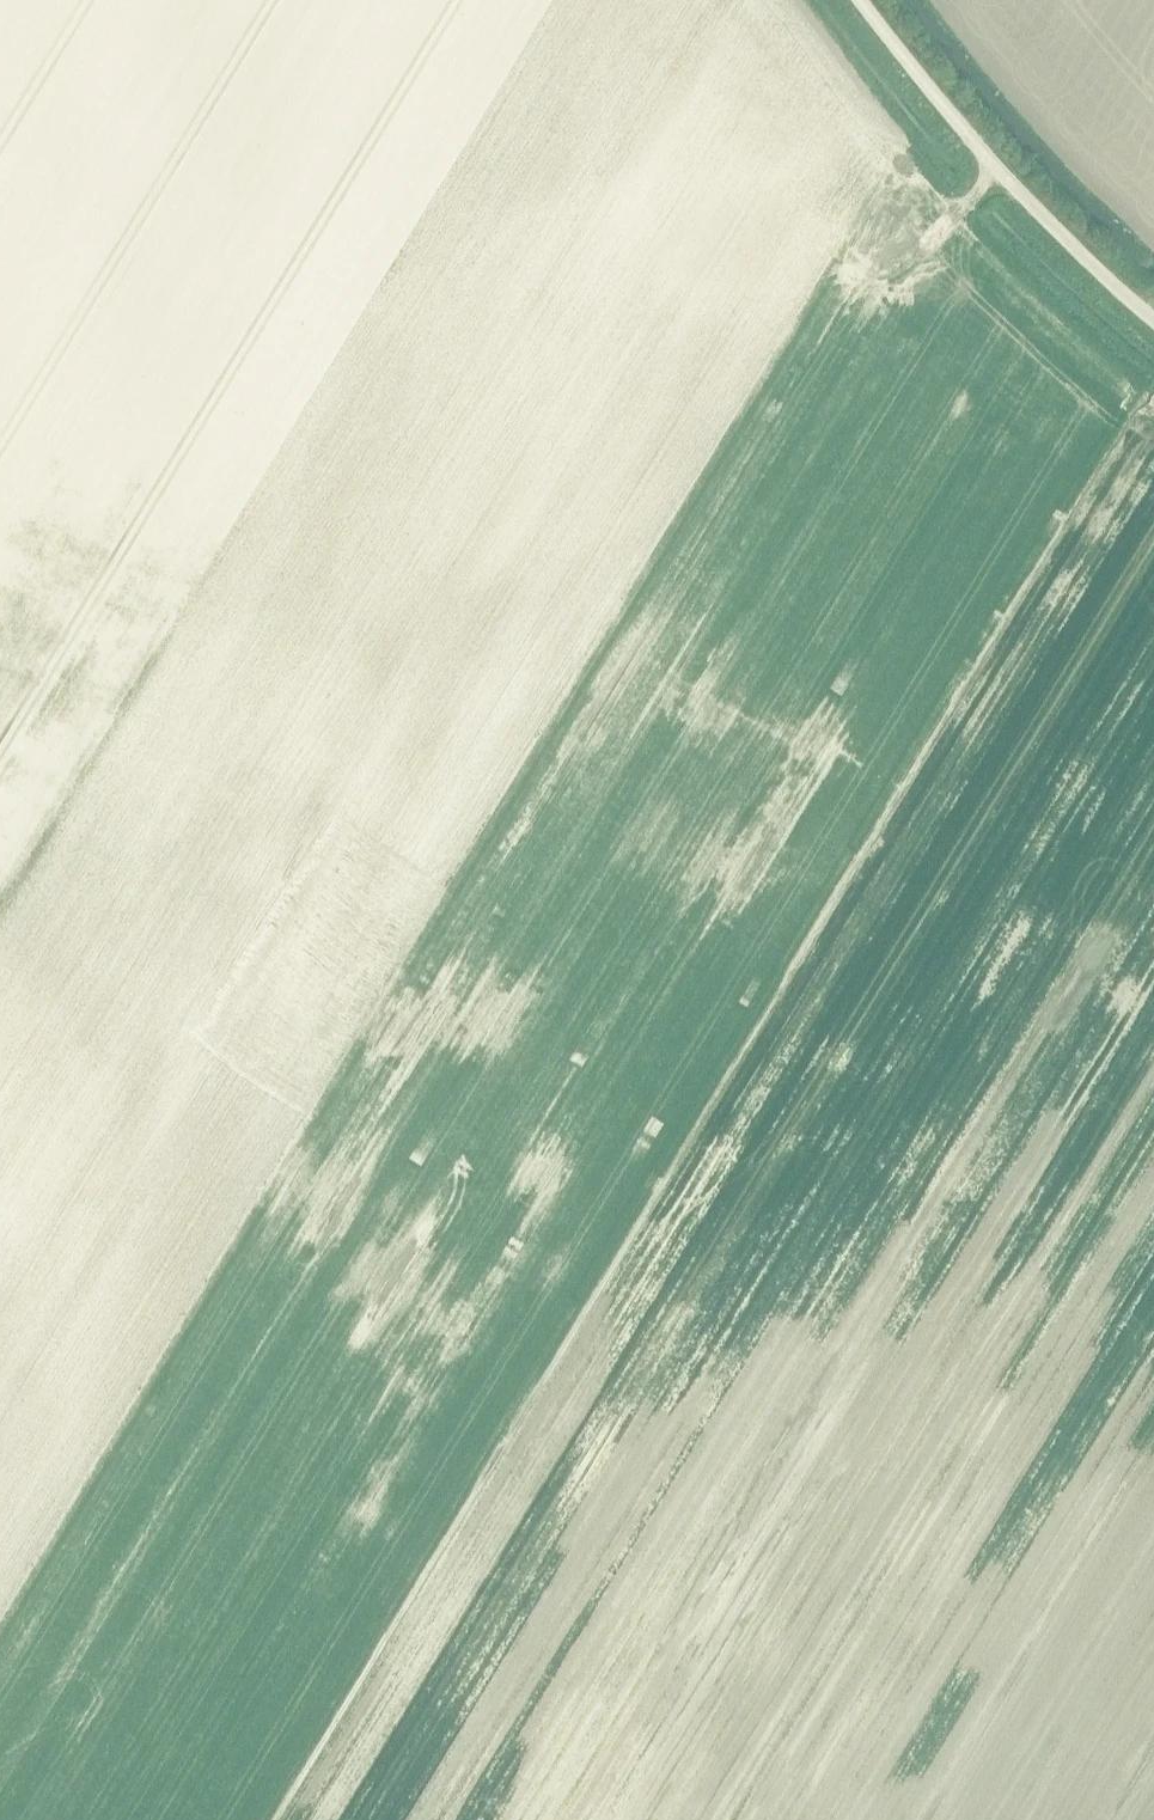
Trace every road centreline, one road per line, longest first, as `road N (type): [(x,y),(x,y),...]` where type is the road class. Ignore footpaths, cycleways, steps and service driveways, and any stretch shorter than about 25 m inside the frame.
road 1 (unclassified): [(1153,319),(990,162),(863,0)]

